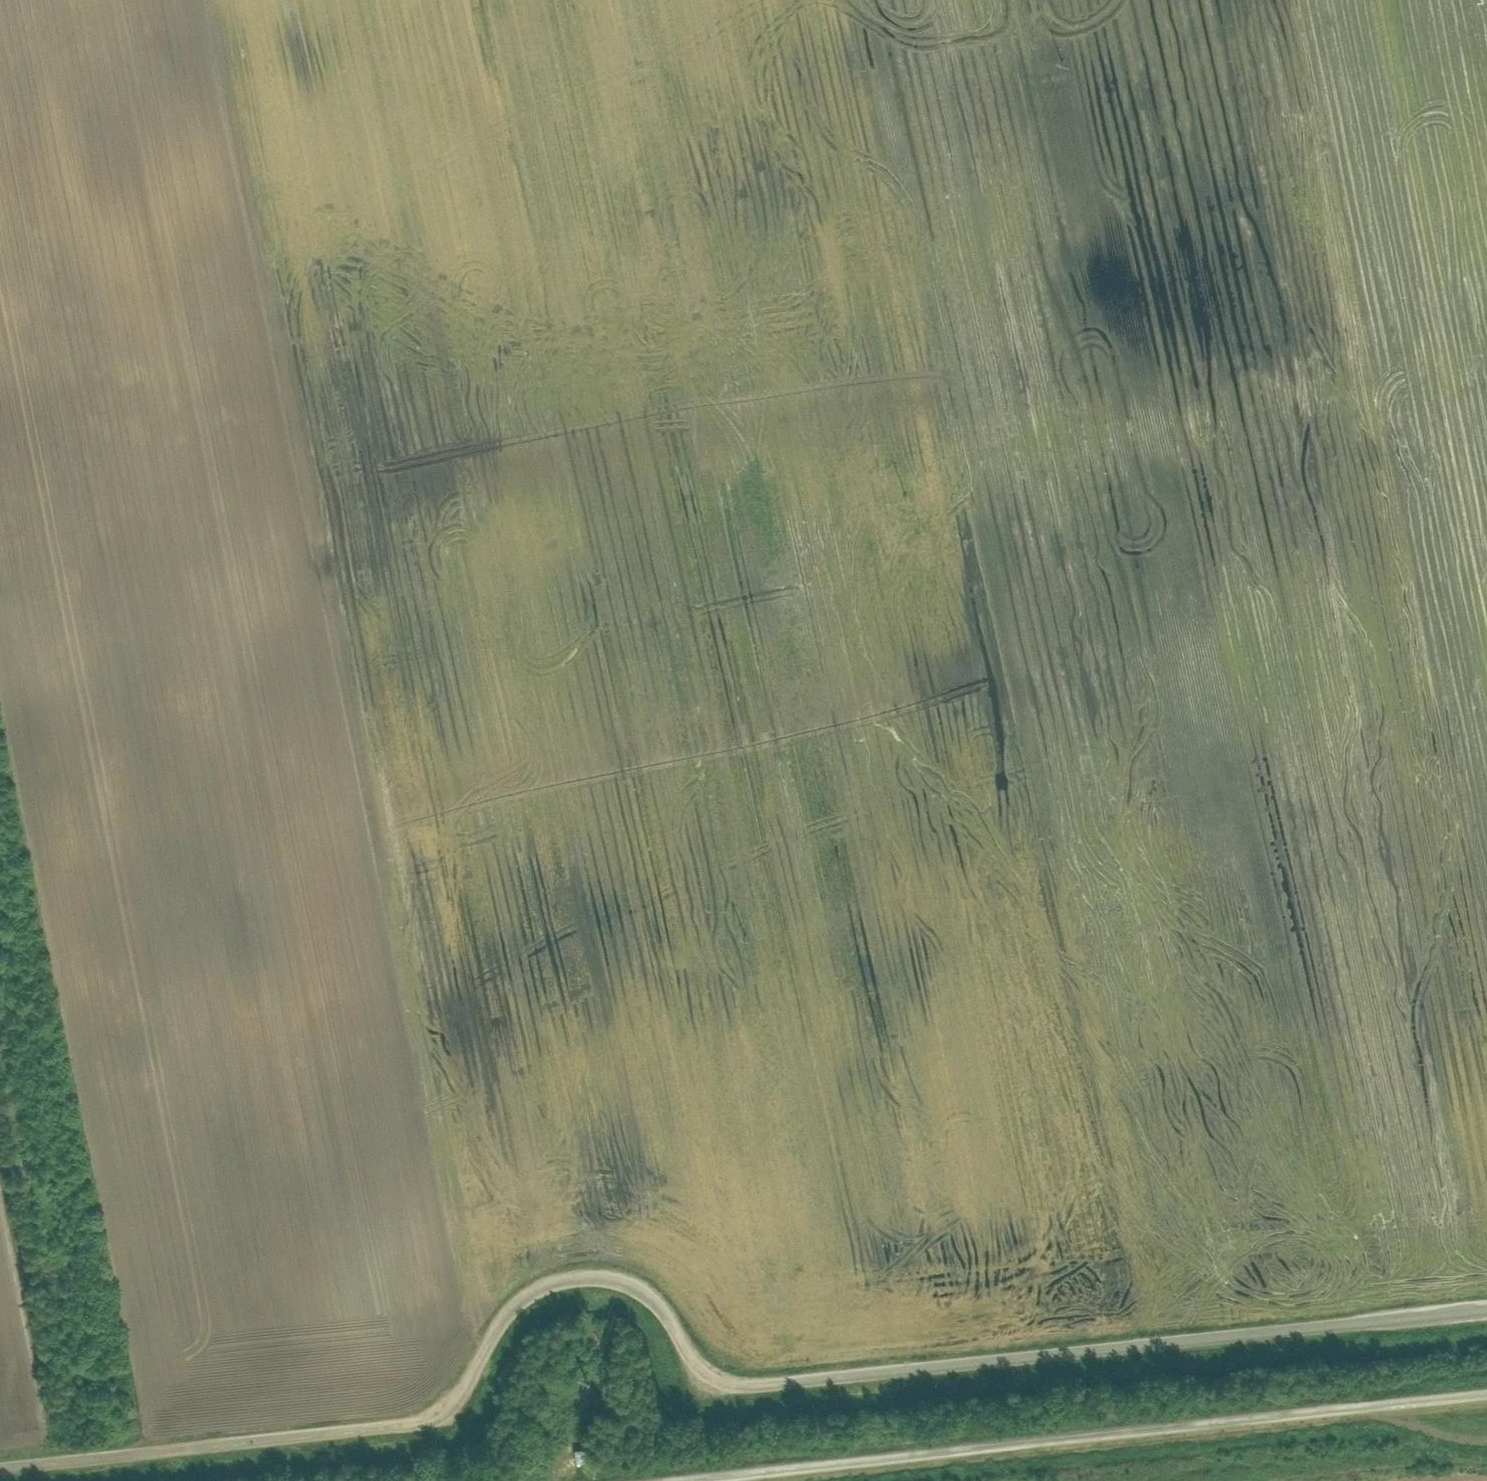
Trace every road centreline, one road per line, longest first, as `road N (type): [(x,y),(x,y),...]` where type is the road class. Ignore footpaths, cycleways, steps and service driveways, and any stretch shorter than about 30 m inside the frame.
road 1 (unclassified): [(1486,1309),(708,1391),(641,1288),(597,1278),(543,1283),(497,1310),(453,1407),(420,1422),(0,1466)]
road 2 (track): [(1486,1395),(692,1480)]

